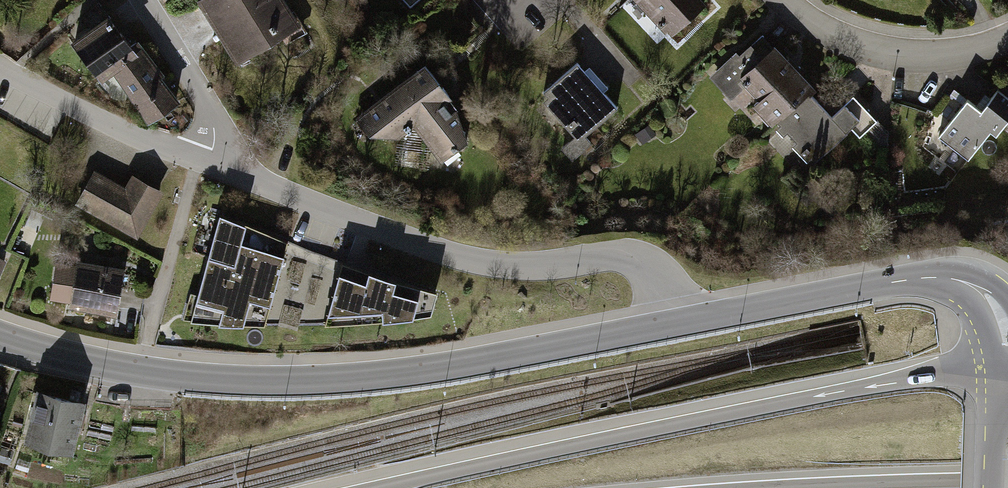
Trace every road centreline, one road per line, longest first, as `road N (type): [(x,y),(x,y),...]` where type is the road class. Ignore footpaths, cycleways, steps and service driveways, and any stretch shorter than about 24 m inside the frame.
road 1 (tertiary): [(671,324),(426,372),(295,383),(137,373),(0,339)]
road 2 (trunk): [(1007,378),(925,376),(384,487)]
road 3 (residential): [(671,324),(647,264),(623,258),(521,268),(468,262),(215,164)]
road 4 (tertiary): [(1007,348),(1000,311),(983,288),(959,278),(877,284),(671,324)]
road 5 (residential): [(1007,43),(909,57),(835,39),(780,0)]
road 6 (residential): [(215,164),(0,69)]
road 7 (trunk): [(1007,481),(789,487)]
road 8 (residential): [(215,164),(205,100),(144,0)]

